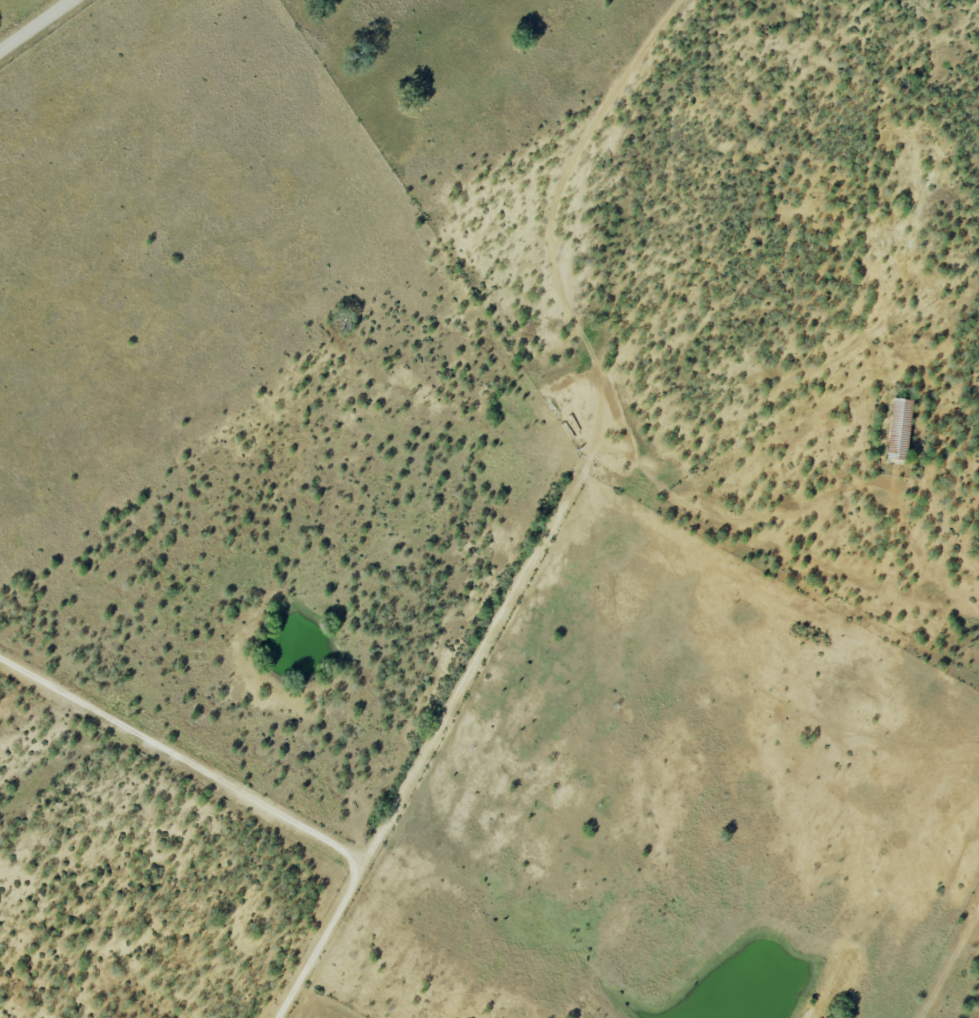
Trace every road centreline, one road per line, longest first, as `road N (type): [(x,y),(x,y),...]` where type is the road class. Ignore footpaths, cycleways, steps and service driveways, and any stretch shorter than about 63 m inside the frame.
road 1 (residential): [(254,1017),(329,856),(212,802),(0,672)]

